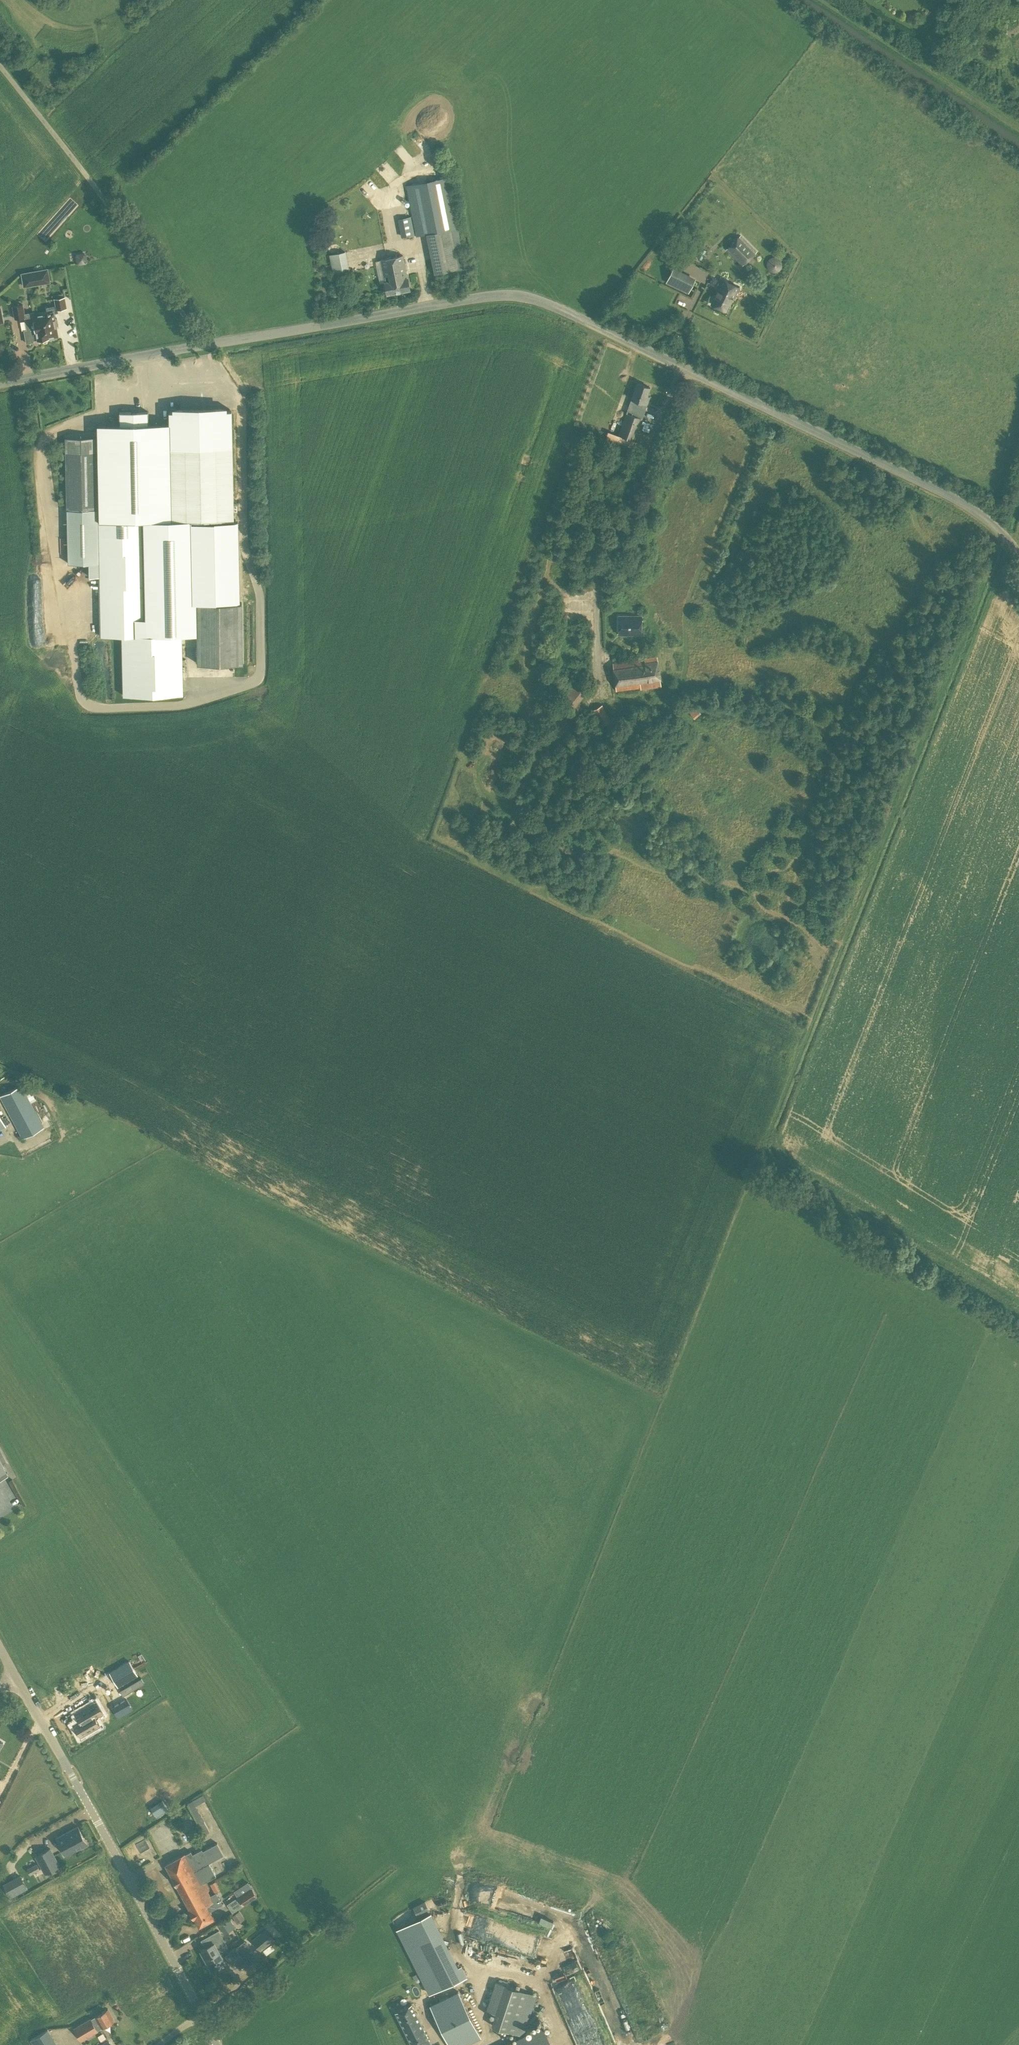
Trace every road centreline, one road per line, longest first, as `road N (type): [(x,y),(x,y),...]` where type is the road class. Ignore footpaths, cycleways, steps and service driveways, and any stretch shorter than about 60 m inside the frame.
road 1 (tertiary): [(210,346),(493,296),(531,297),(976,512),(1018,555)]
road 2 (tertiary): [(199,2013),(19,1681)]
road 3 (unclassified): [(210,346),(186,302),(0,61)]
road 4 (tertiary): [(0,385),(210,346)]

